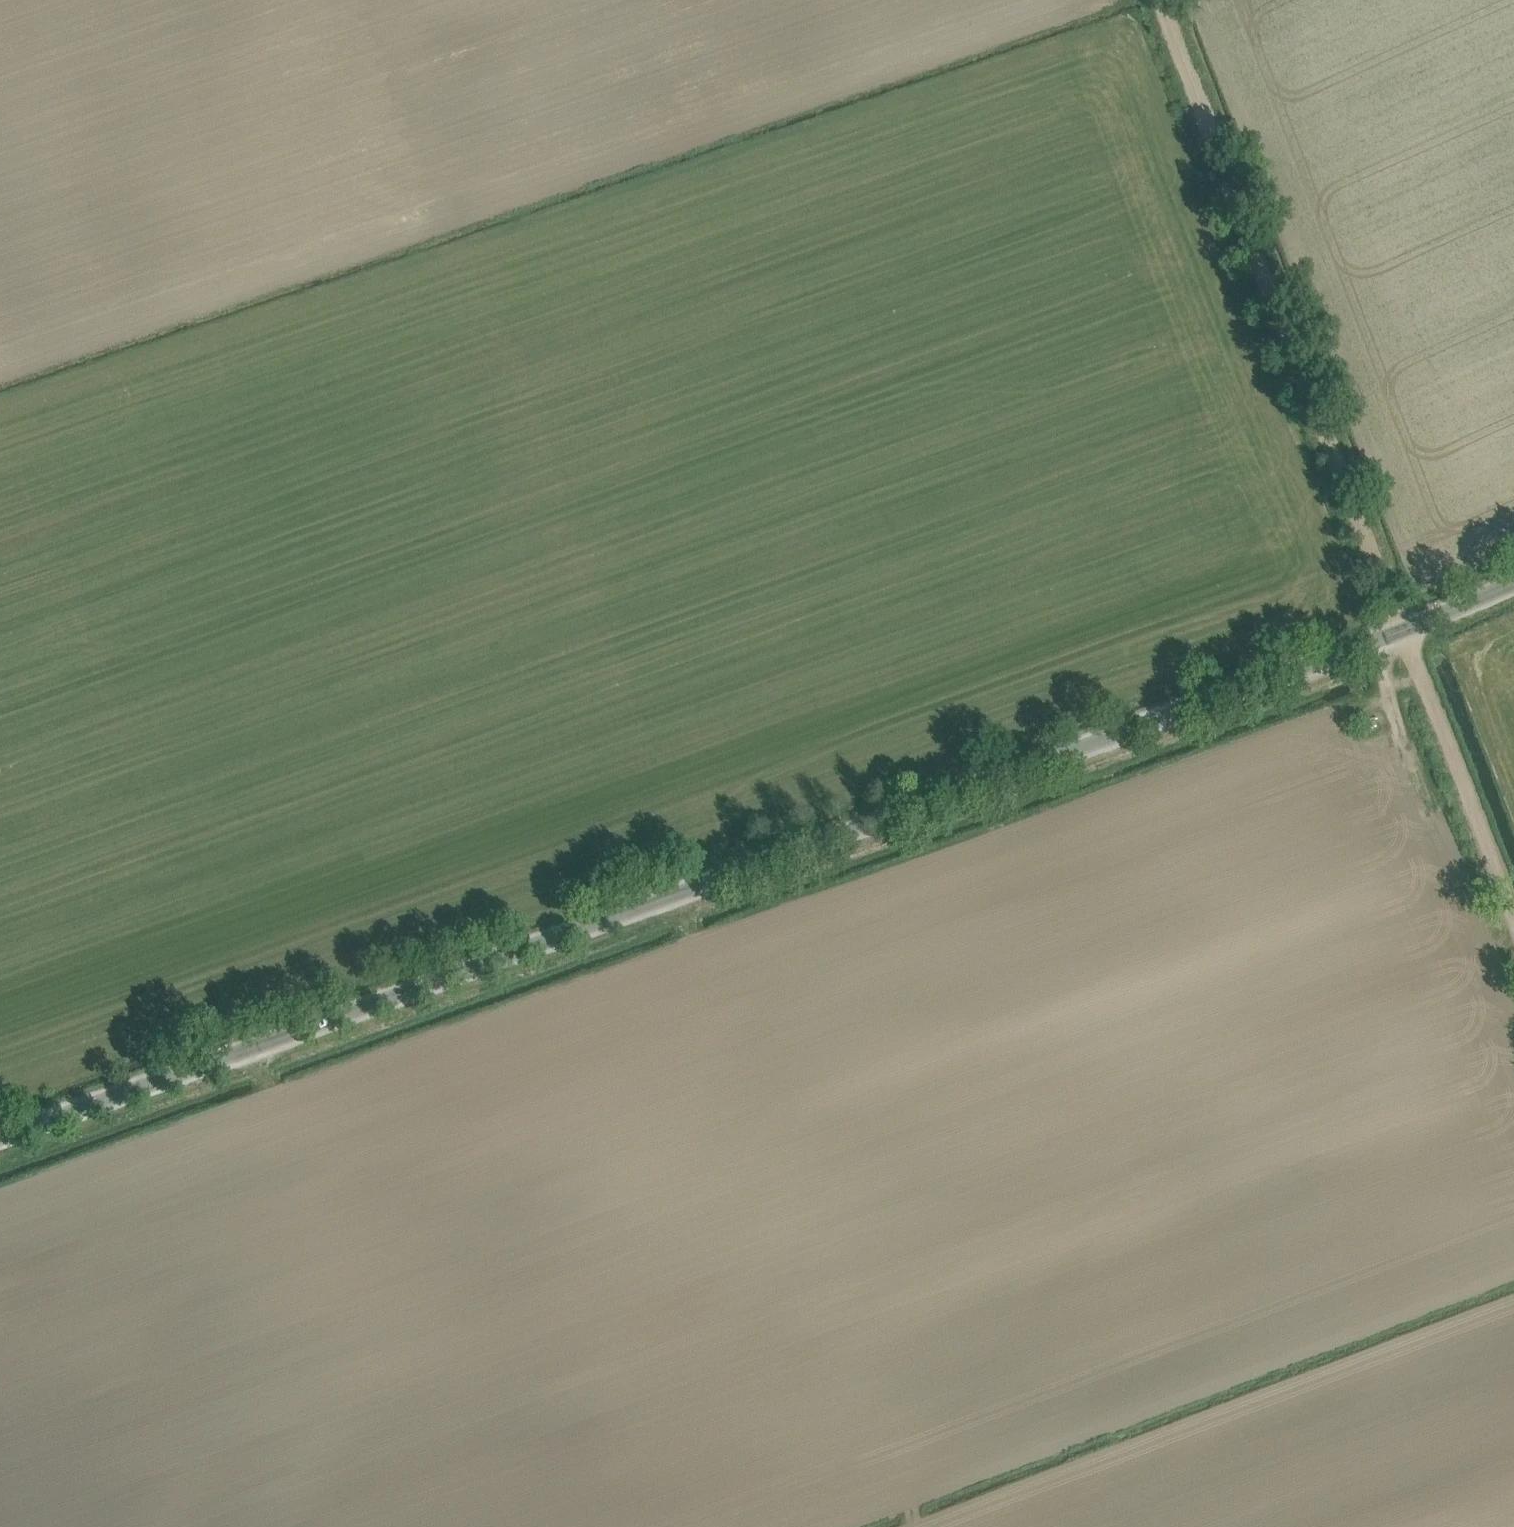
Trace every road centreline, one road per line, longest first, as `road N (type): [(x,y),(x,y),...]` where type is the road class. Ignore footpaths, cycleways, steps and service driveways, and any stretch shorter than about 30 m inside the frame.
road 1 (unclassified): [(0,1139),(1341,652),(1513,575)]
road 2 (track): [(1513,923),(1159,0)]

